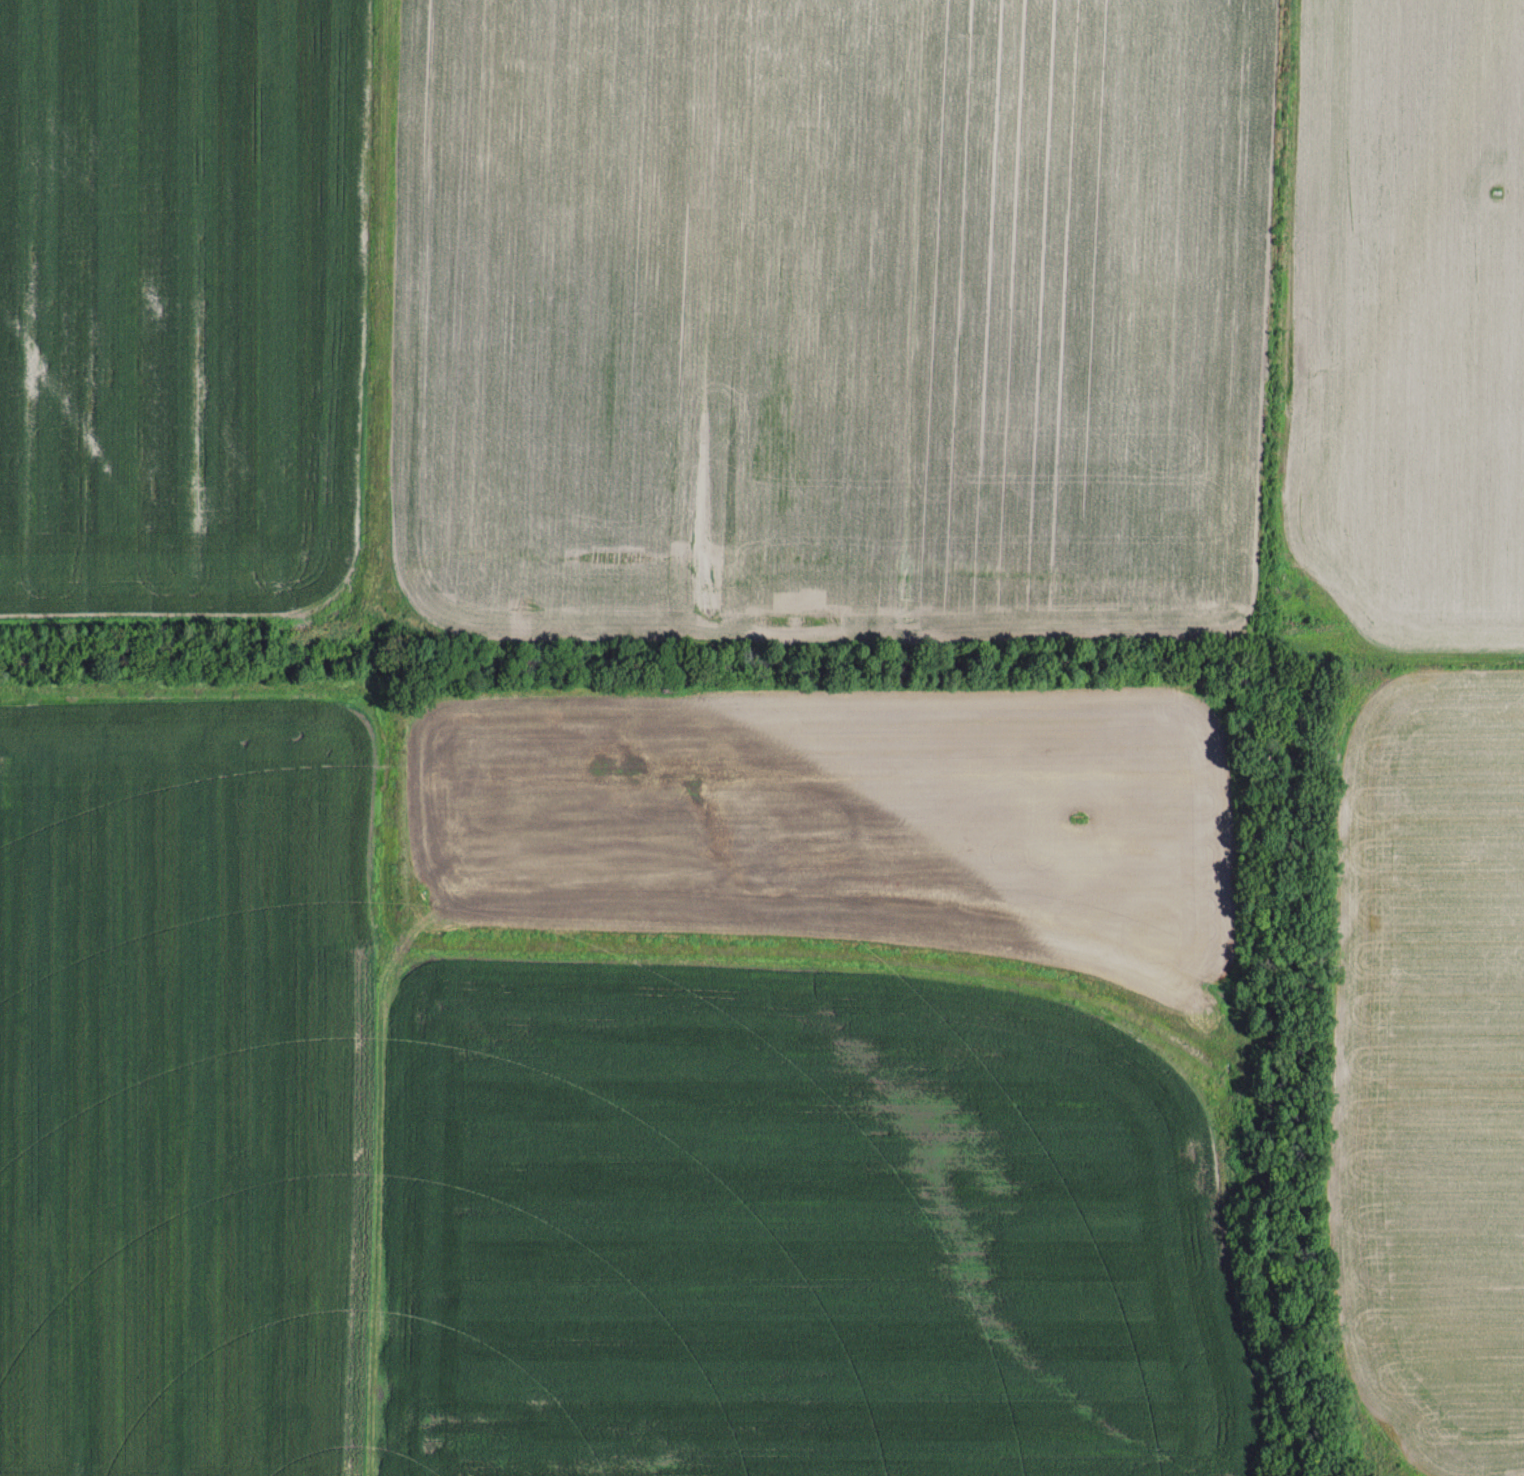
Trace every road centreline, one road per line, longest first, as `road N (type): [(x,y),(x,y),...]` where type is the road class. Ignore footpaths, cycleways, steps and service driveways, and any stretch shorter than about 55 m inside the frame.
road 1 (track): [(1368,661),(1523,659)]

